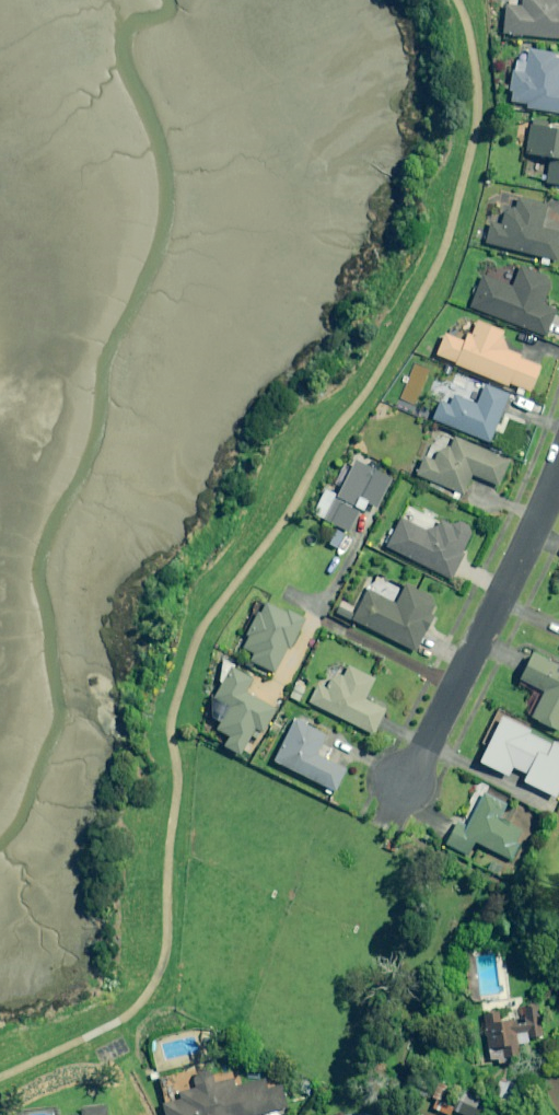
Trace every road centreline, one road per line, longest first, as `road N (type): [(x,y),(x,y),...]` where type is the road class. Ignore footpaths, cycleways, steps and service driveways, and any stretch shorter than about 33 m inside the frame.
road 1 (residential): [(406,782),(558,477)]

